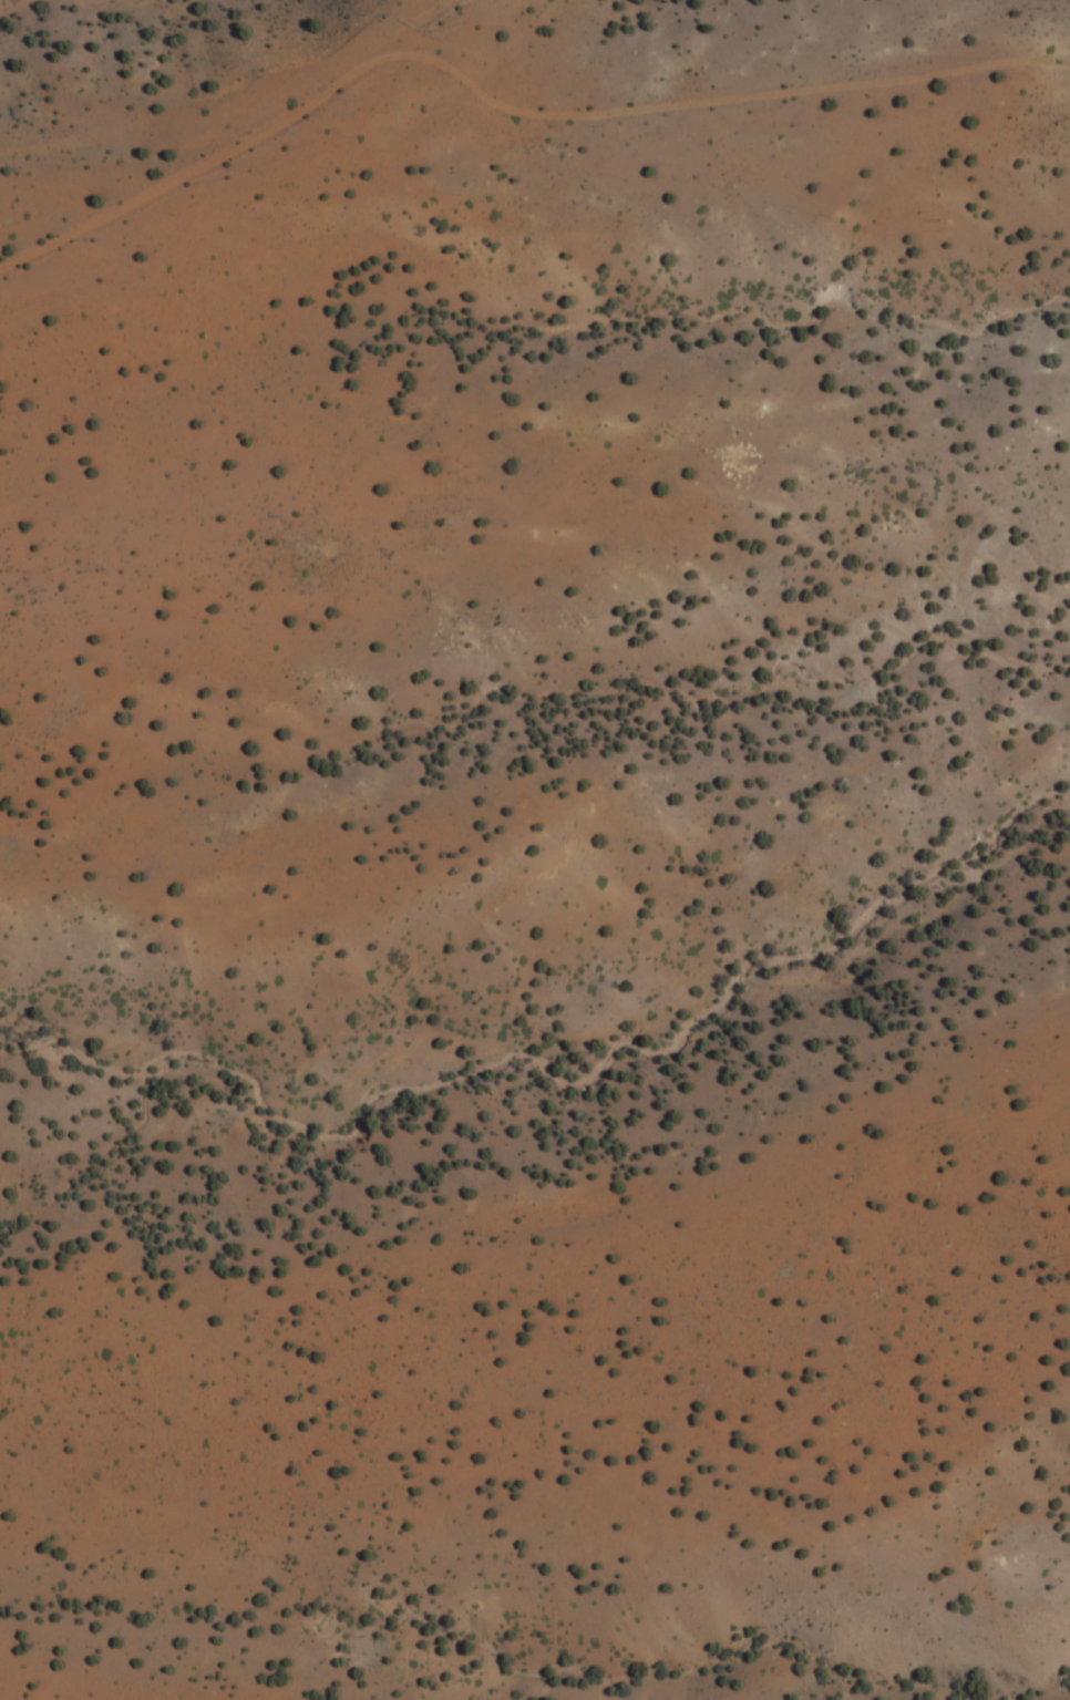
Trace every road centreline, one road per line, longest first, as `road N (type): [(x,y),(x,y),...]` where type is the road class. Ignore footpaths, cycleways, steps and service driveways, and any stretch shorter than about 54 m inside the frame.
road 1 (track): [(1069,84),(914,72),(692,101),(539,95),(449,61),(340,50),(141,135),(61,197),(0,228)]

